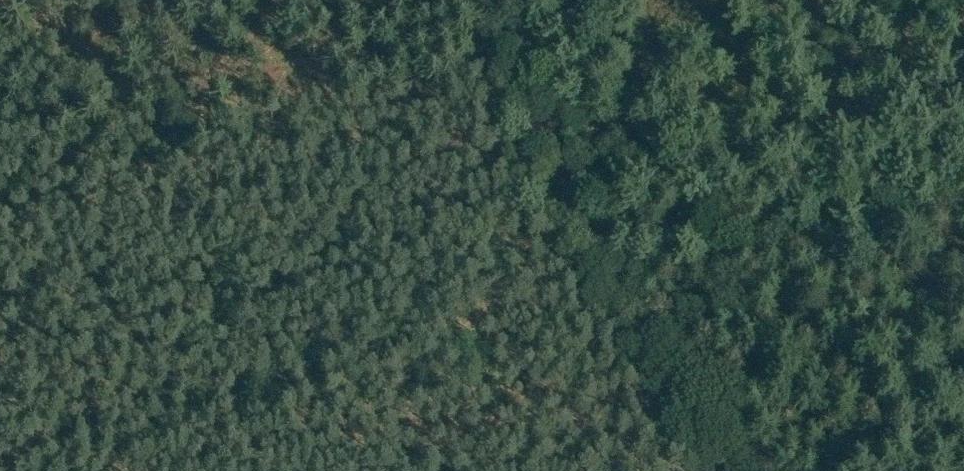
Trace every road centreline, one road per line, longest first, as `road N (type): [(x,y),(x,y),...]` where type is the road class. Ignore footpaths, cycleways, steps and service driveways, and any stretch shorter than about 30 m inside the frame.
road 1 (track): [(513,0),(581,200),(729,470)]

